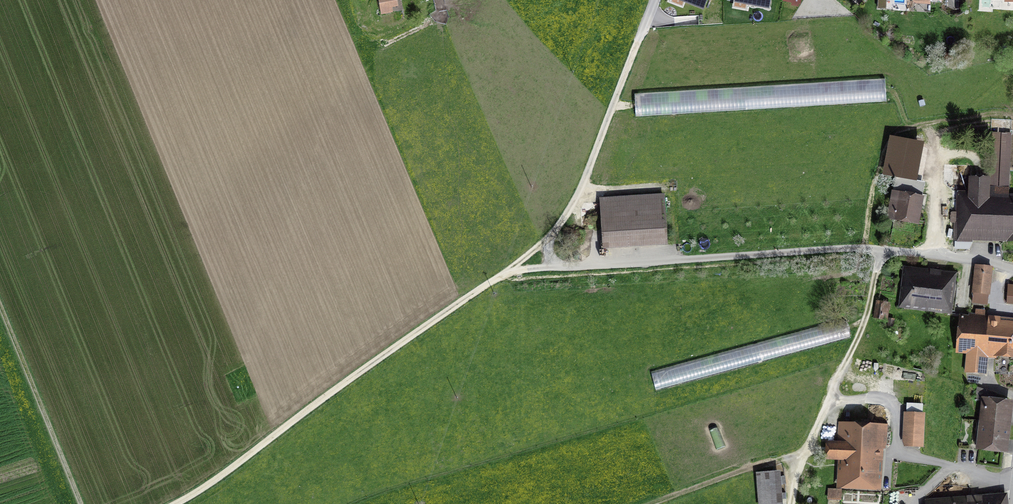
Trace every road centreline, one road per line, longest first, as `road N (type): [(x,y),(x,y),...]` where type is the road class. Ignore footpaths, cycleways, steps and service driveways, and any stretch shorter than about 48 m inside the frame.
road 1 (track): [(507,272),(175,503)]
road 2 (track): [(655,0),(569,210),(507,272)]
road 3 (track): [(83,503),(0,301)]
road 4 (track): [(656,503),(807,454)]

